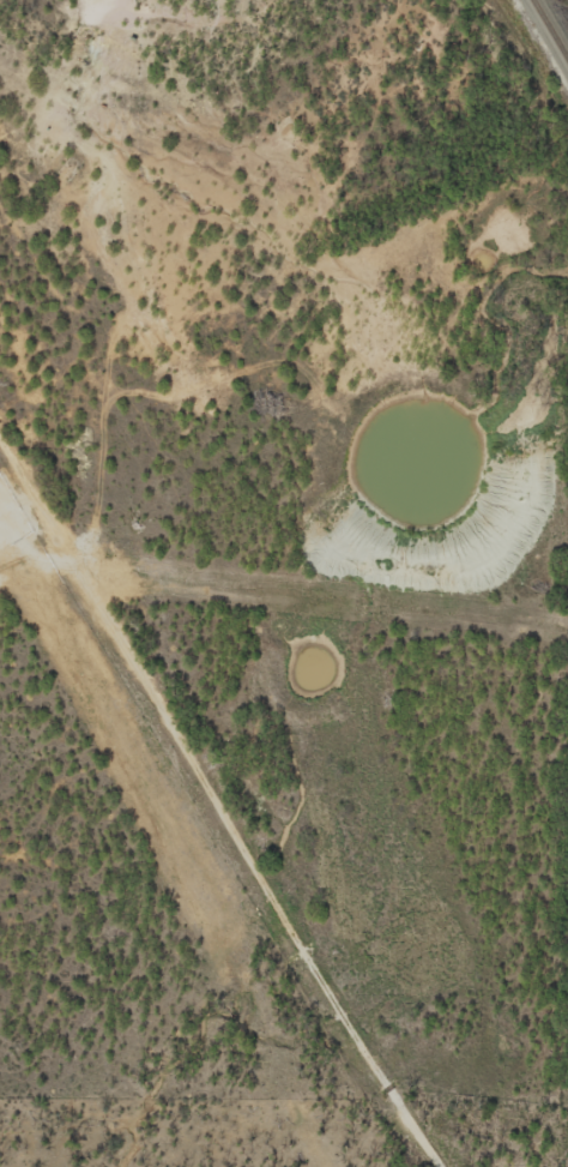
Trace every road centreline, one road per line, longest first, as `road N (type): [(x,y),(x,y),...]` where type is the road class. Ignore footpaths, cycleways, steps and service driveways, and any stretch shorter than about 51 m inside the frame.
road 1 (residential): [(384,1166),(79,609),(0,483)]

